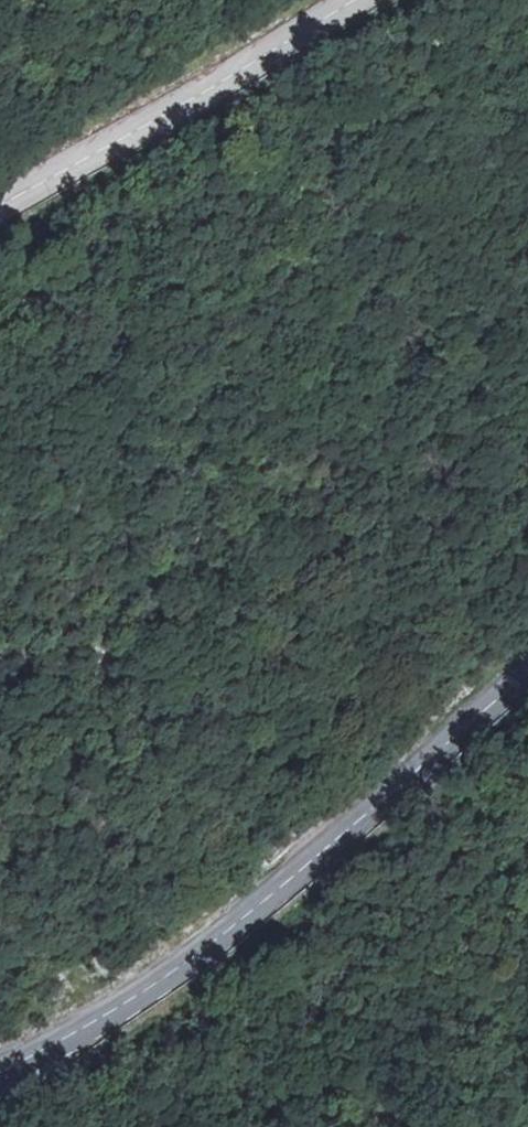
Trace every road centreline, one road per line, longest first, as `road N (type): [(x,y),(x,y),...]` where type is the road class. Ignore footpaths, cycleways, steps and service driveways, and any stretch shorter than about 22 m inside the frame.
road 1 (secondary): [(527,673),(153,981),(0,1070)]
road 2 (secondary): [(0,193),(197,90),(343,0)]

